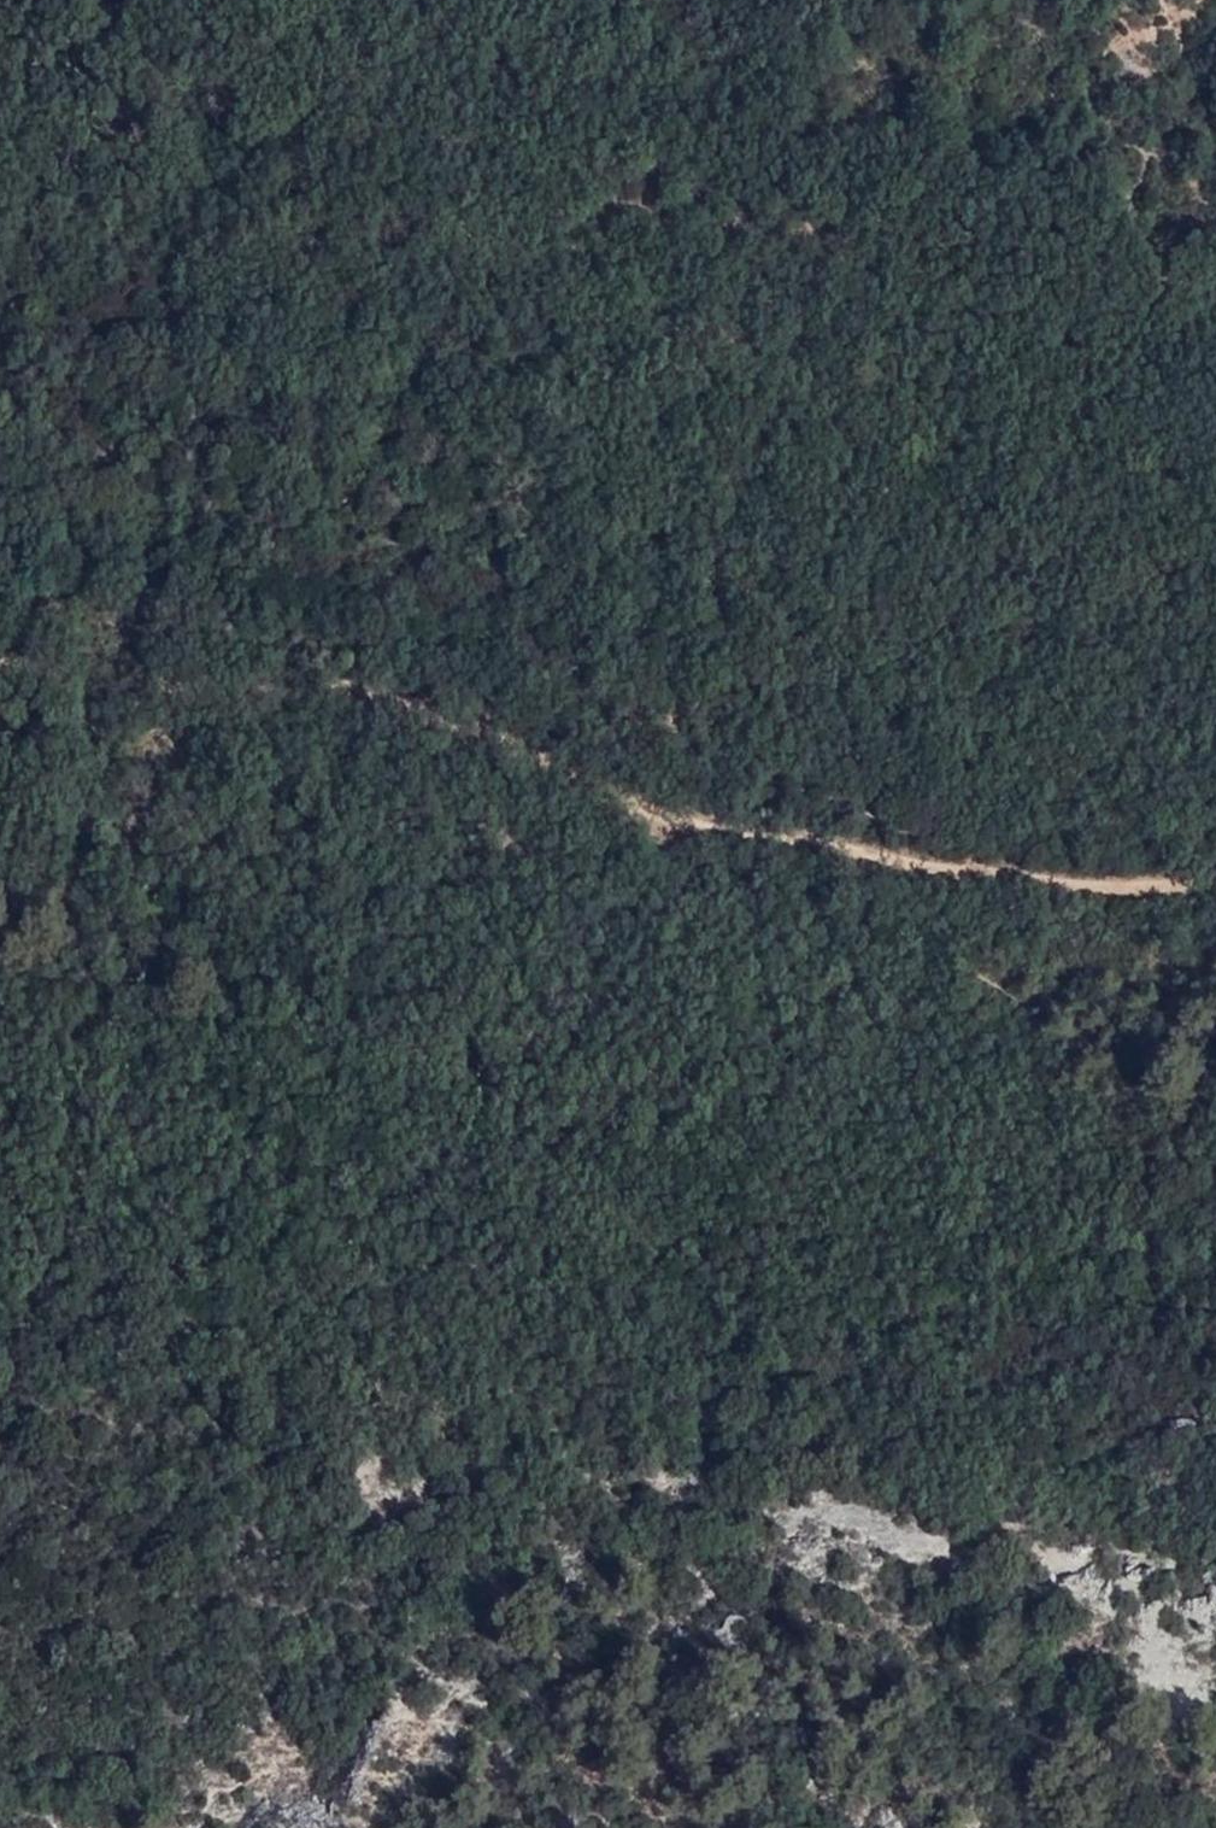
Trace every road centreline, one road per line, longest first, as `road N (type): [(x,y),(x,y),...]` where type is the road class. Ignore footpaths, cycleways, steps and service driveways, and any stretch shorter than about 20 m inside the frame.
road 1 (track): [(1215,883),(1077,883),(663,810),(406,696)]
road 2 (track): [(406,696),(332,683),(87,678),(0,660)]

